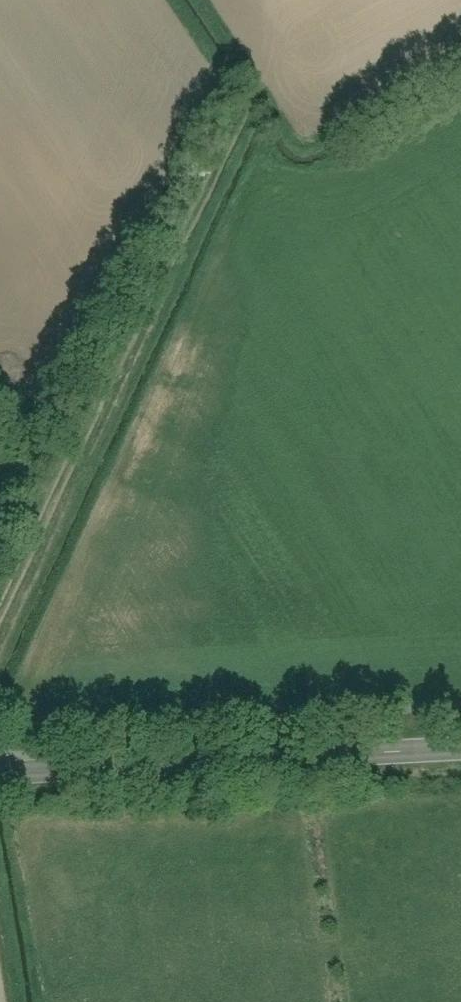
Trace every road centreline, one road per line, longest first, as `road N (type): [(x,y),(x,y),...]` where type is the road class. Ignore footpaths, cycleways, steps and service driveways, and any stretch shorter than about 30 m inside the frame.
road 1 (track): [(0,625),(264,73)]
road 2 (tertiary): [(0,774),(460,749)]
road 3 (track): [(460,56),(305,123),(213,0)]

